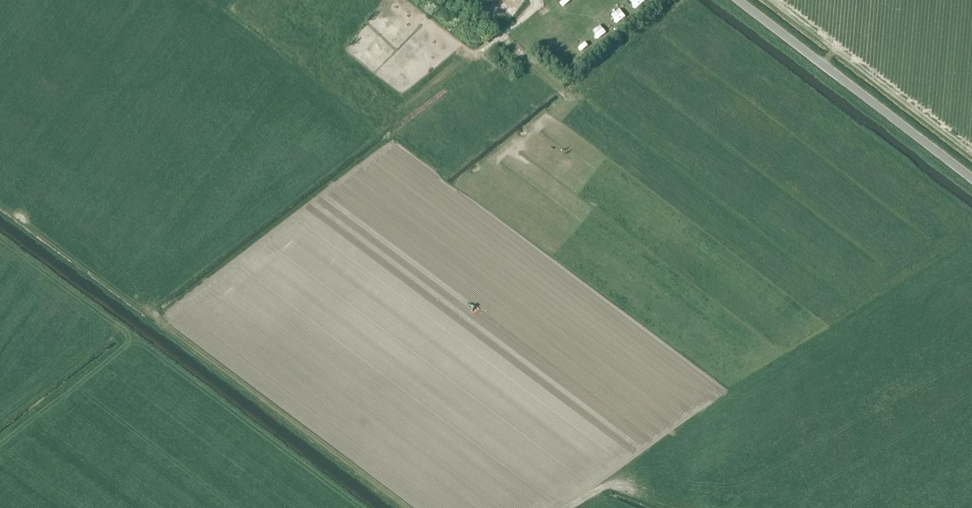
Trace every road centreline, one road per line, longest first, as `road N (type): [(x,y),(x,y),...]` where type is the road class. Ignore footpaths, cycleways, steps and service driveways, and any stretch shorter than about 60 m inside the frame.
road 1 (unclassified): [(971,179),(738,0)]

